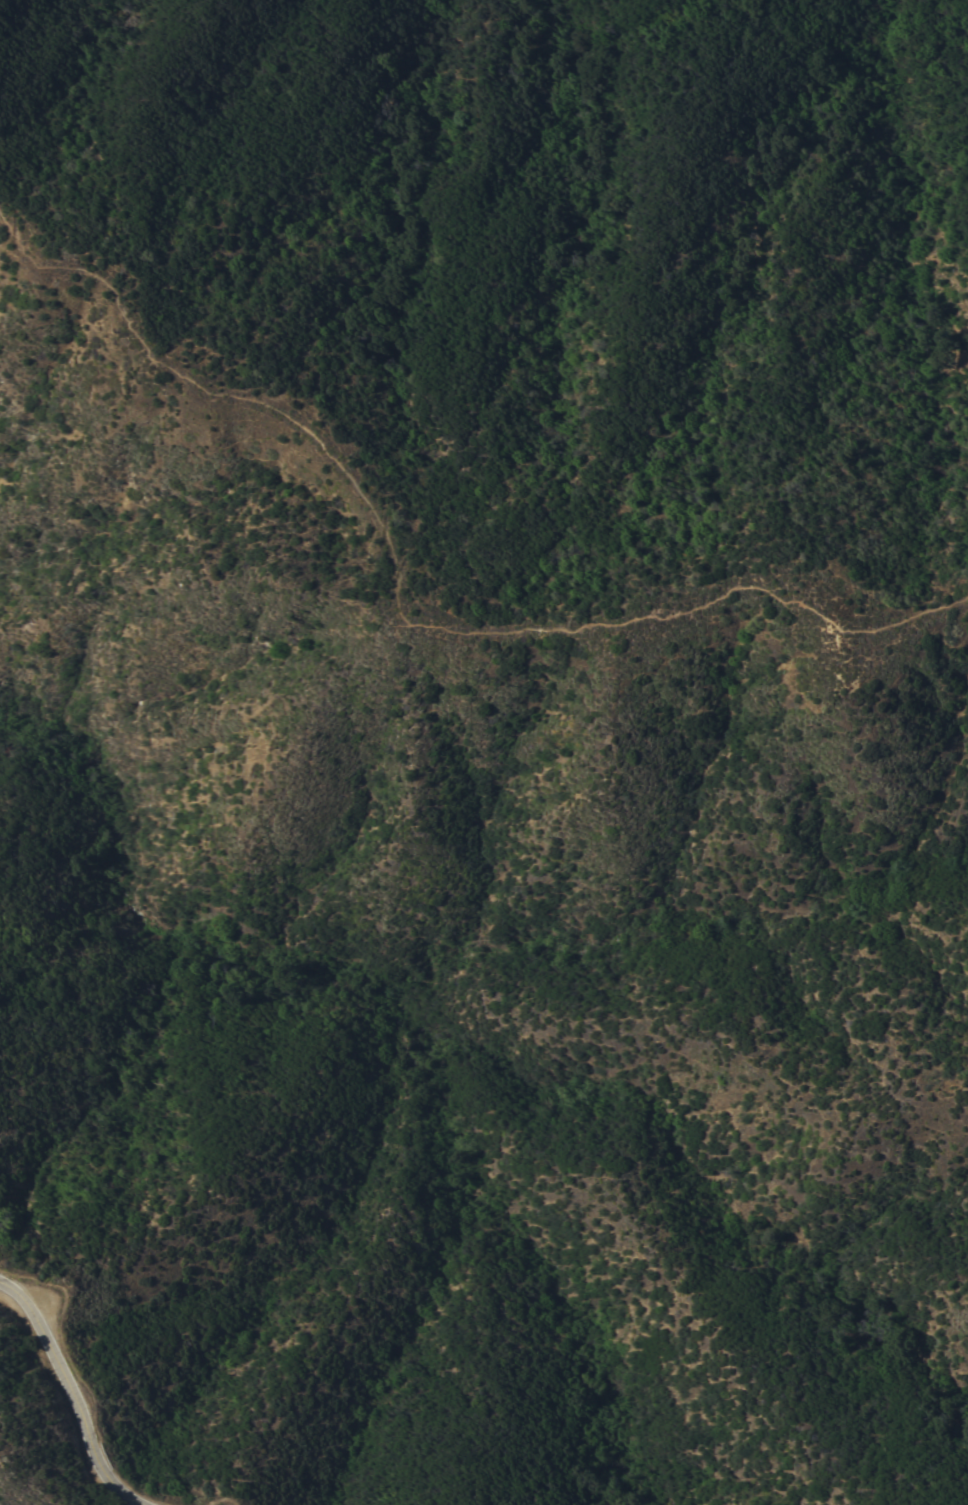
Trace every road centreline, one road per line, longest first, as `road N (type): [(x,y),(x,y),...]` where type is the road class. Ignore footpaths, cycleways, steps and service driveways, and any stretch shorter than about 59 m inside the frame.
road 1 (residential): [(145,1504),(99,1465),(31,1307),(0,1280)]

